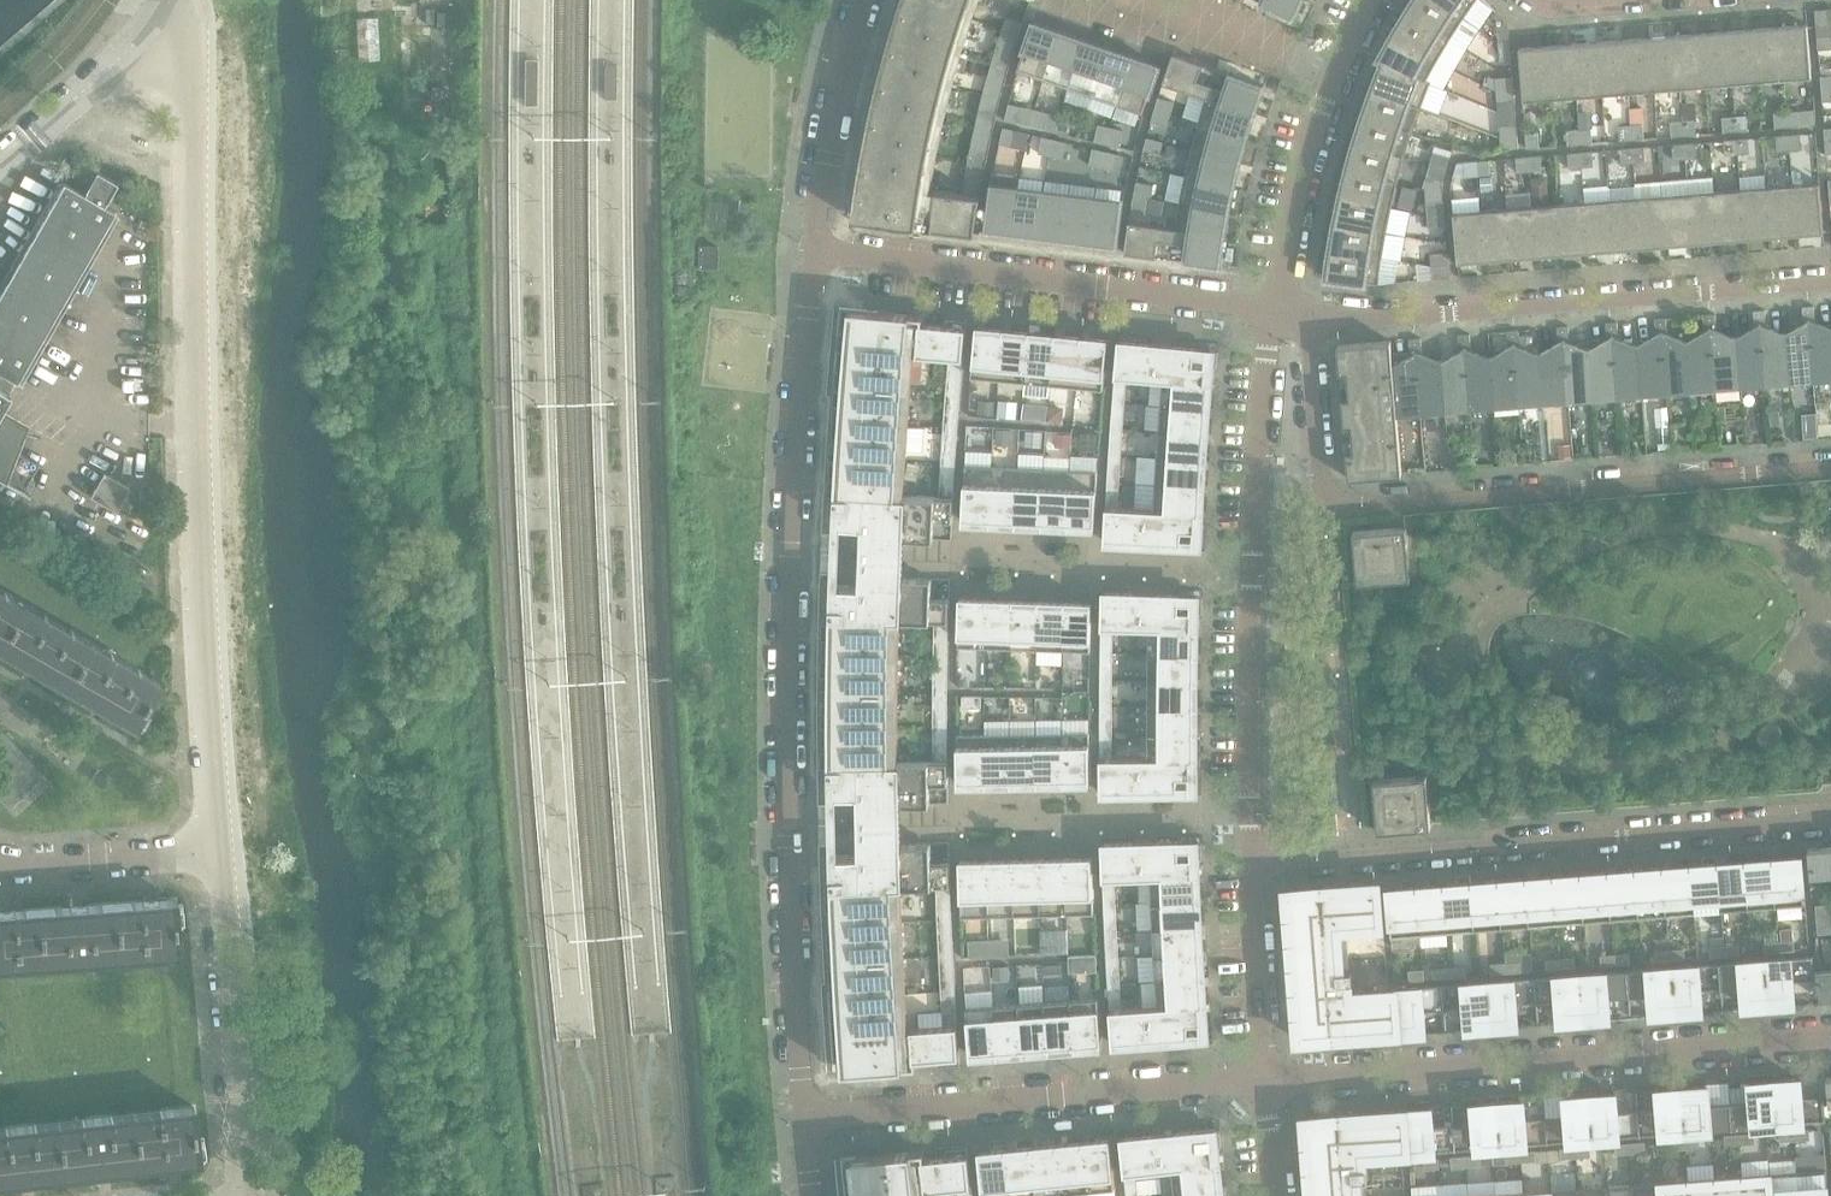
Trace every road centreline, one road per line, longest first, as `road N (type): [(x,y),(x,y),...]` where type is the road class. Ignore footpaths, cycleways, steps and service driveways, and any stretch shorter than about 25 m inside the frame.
road 1 (residential): [(803,1118),(787,675),(795,449),(814,251)]
road 2 (residential): [(214,851),(196,94),(190,35),(176,0)]
road 3 (residential): [(1830,467),(1336,505),(1320,481),(1306,316)]
road 4 (residential): [(1250,866),(1830,819)]
road 5 (residential): [(1263,1079),(1830,1036)]
road 6 (residential): [(1250,866),(1252,572),(1271,311)]
road 7 (residential): [(1306,316),(1450,314),(1830,282)]
road 8 (residential): [(803,1118),(1263,1079)]
road 9 (residential): [(1271,311),(814,251)]
road 10 (residential): [(250,1195),(214,851)]
road 11 (residential): [(1271,311),(1317,122),(1371,0)]
road 12 (residential): [(814,251),(830,130),(862,0)]
road 13 (residential): [(0,164),(172,0)]
road 14 (residential): [(214,851),(0,860)]
road 15 (residential): [(1263,1079),(1250,866)]

